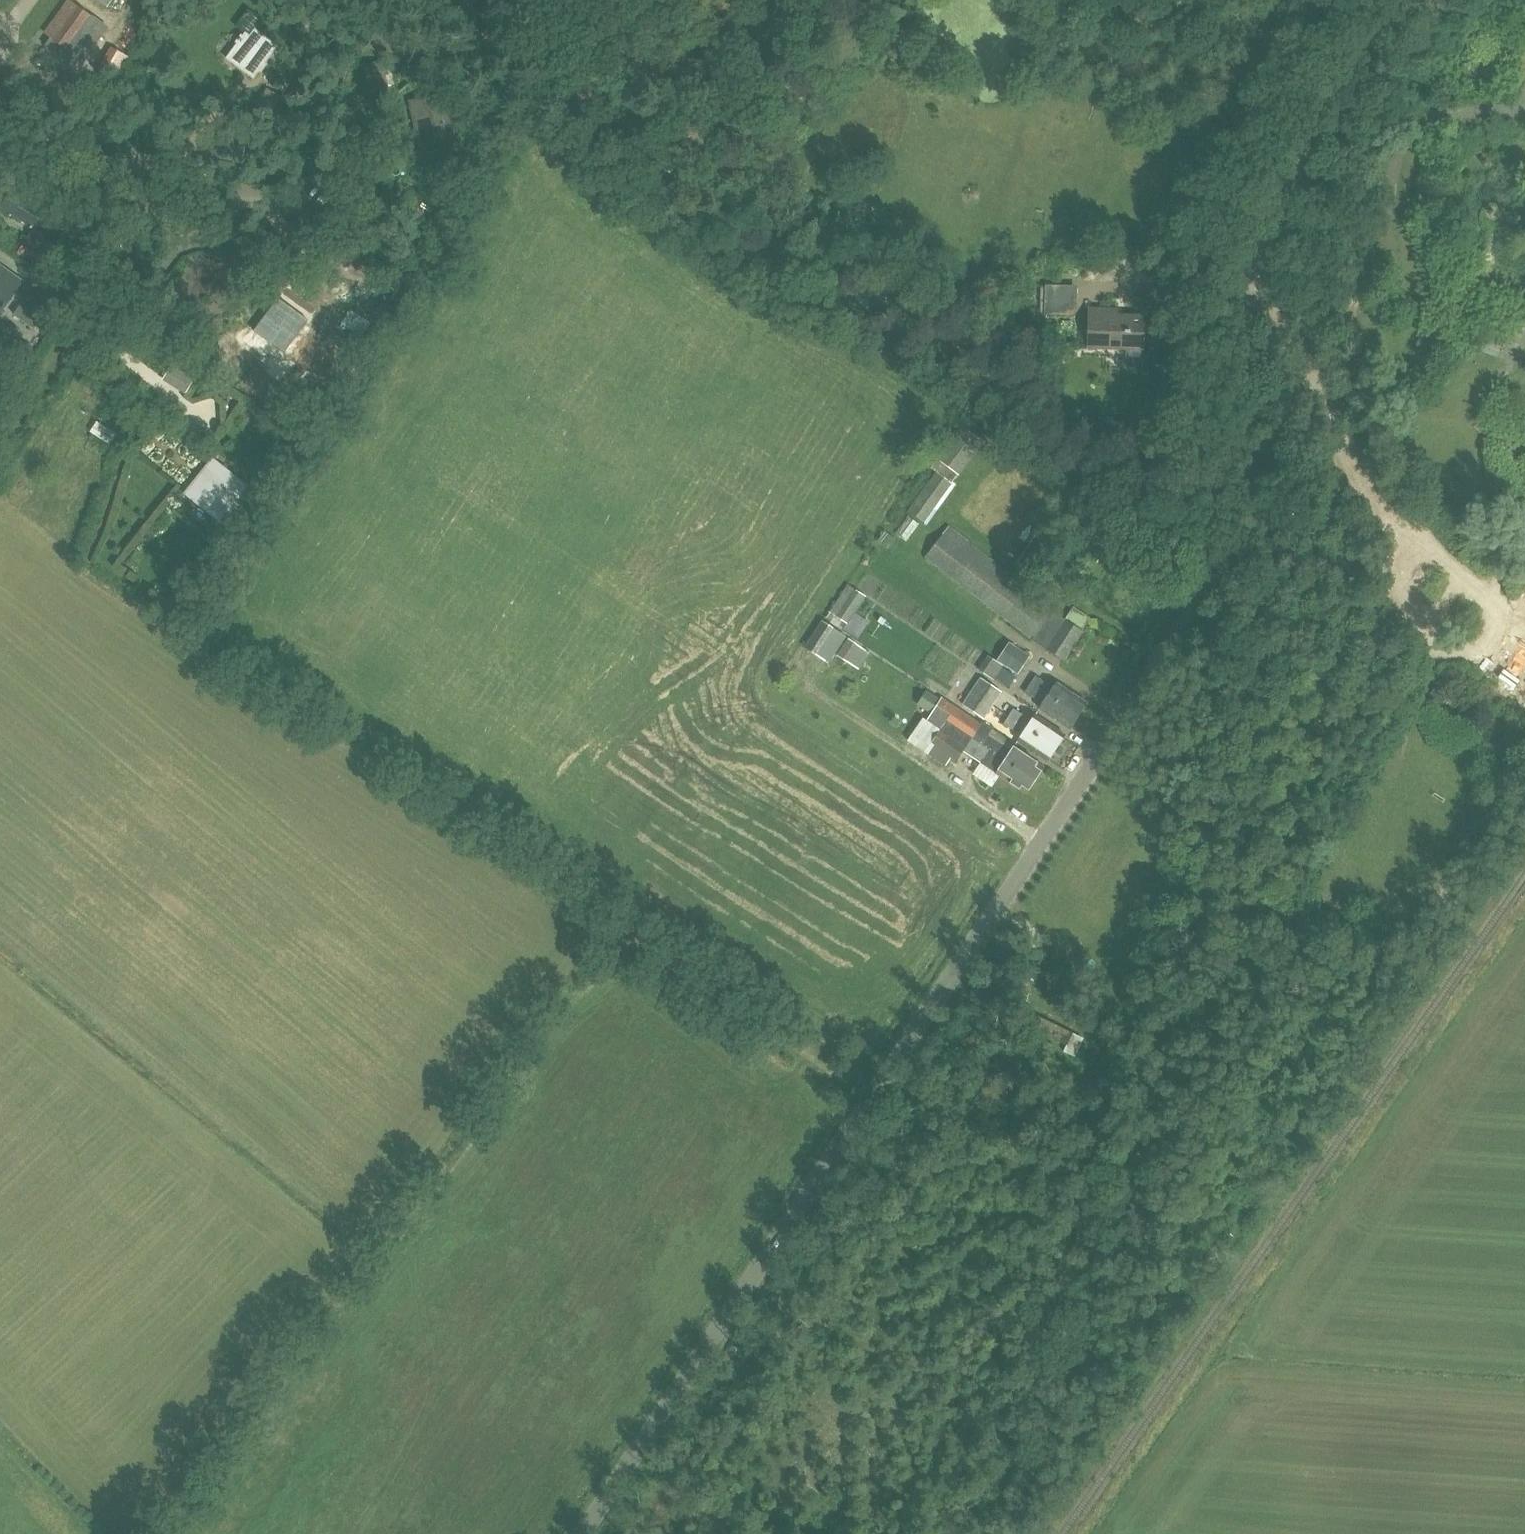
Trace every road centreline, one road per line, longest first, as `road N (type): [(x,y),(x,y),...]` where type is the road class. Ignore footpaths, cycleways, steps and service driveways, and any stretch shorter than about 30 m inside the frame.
road 1 (unclassified): [(585,1533),(1223,565),(1234,512),(1250,246),(1273,191),(1399,0)]

